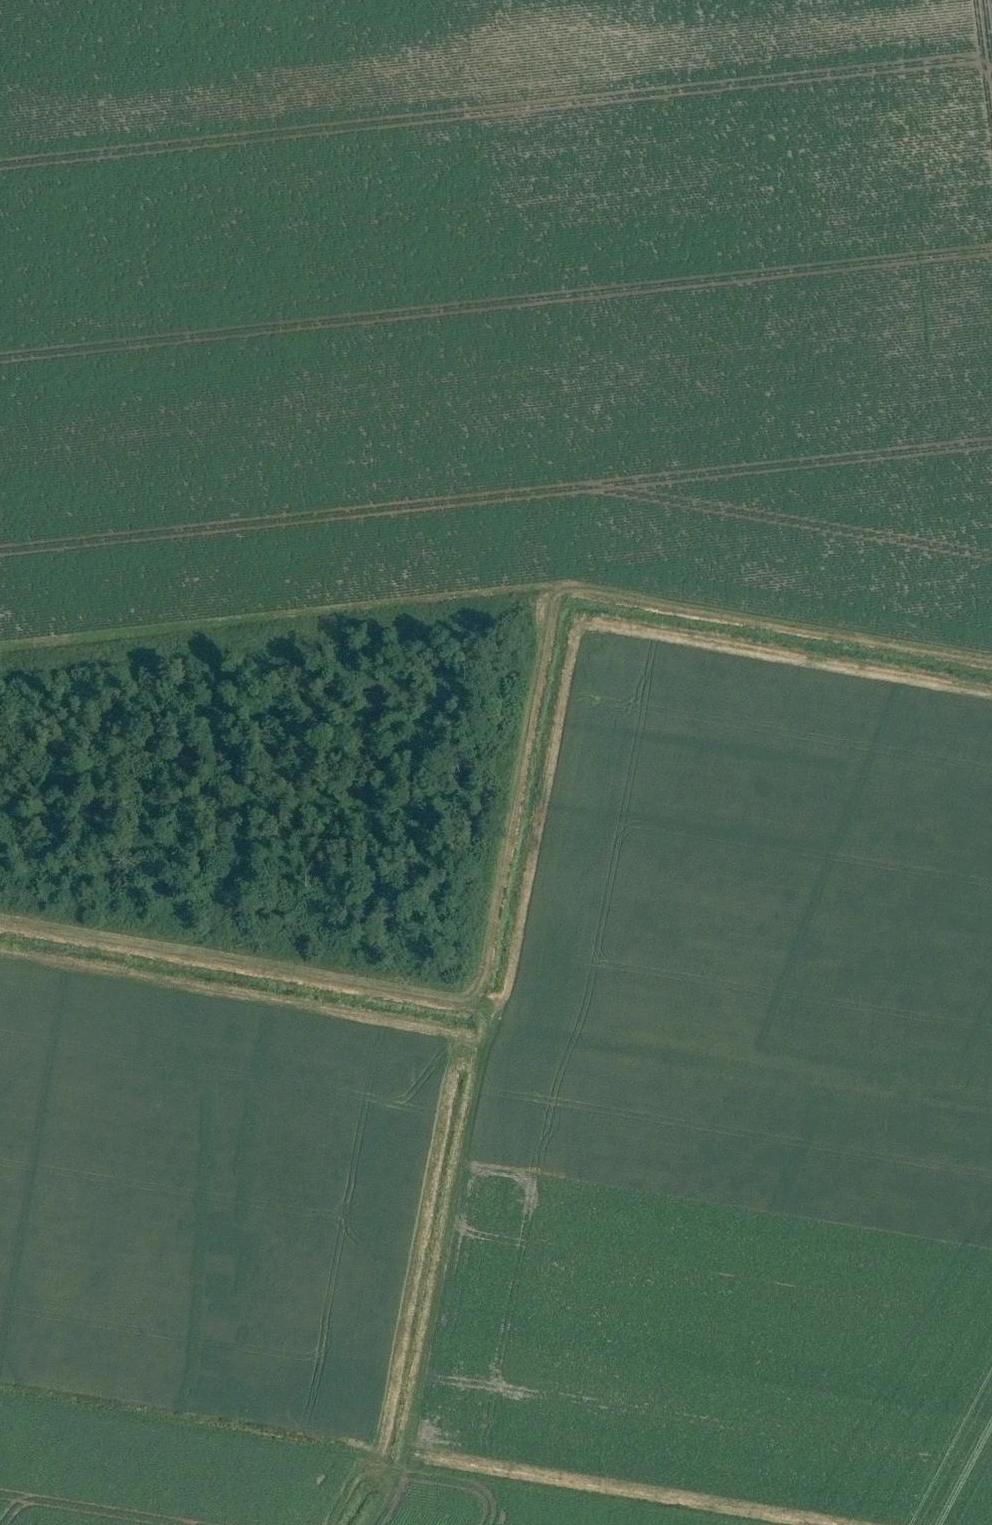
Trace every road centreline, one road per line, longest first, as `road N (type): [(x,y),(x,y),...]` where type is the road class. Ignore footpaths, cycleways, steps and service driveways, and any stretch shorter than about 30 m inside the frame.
road 1 (track): [(0,920),(480,1004),(548,605),(558,590),(991,661)]

